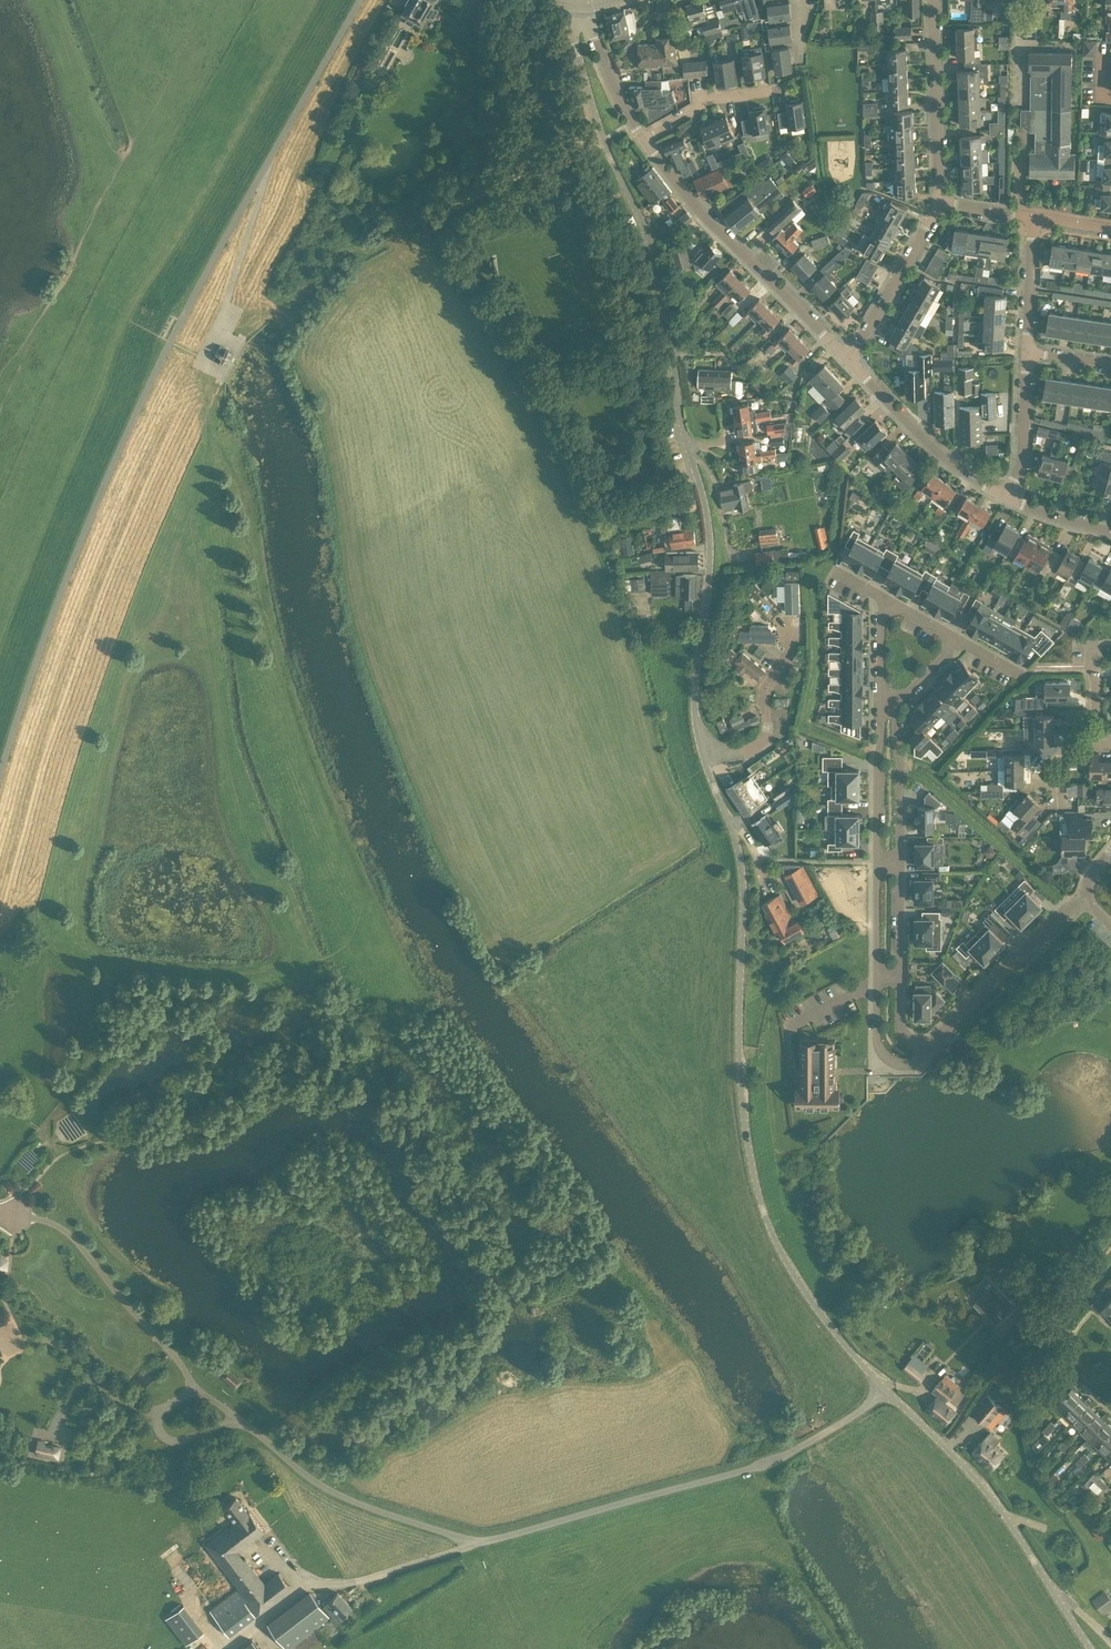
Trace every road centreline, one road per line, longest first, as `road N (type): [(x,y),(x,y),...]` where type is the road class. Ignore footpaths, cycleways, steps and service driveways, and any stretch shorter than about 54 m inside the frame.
road 1 (tertiary): [(702,751),(694,691),(709,565),(705,503),(681,421),(658,269),(593,112),(569,5)]
road 2 (unclassified): [(887,1391),(775,1460),(479,1543),(333,1492),(241,1421)]
road 3 (tertiary): [(887,1391),(816,1307),(760,1199),(739,1064),(743,874),(729,820)]
road 4 (track): [(602,138),(374,249),(343,252),(295,298),(238,316)]
road 5 (tertiary): [(1091,1648),(986,1491),(887,1391)]
road 6 (residential): [(851,357),(707,218),(644,140)]
road 7 (residential): [(1088,897),(933,1042)]
road 8 (residential): [(1006,500),(927,442),(851,357)]
road 9 (residential): [(943,206),(934,0)]
road 10 (residential): [(702,751),(740,752),(766,738),(766,687),(795,647),(788,620)]
road 11 (unclassified): [(241,1421),(199,1390),(163,1409),(157,1422),(162,1436),(176,1441),(230,1424)]
road 12 (residential): [(851,357),(943,206)]
road 13 (residential): [(883,702),(878,862)]
road 14 (residential): [(901,863),(900,706)]
road 15 (residential): [(1006,500),(1021,460),(1027,351)]
road 16 (residential): [(644,140),(606,71),(584,7)]
road 17 (residential): [(644,140),(717,96),(772,88)]
road 18 (residential): [(878,979),(883,1056),(909,1064),(933,1042)]
road 19 (residential): [(1027,351),(1029,218)]

